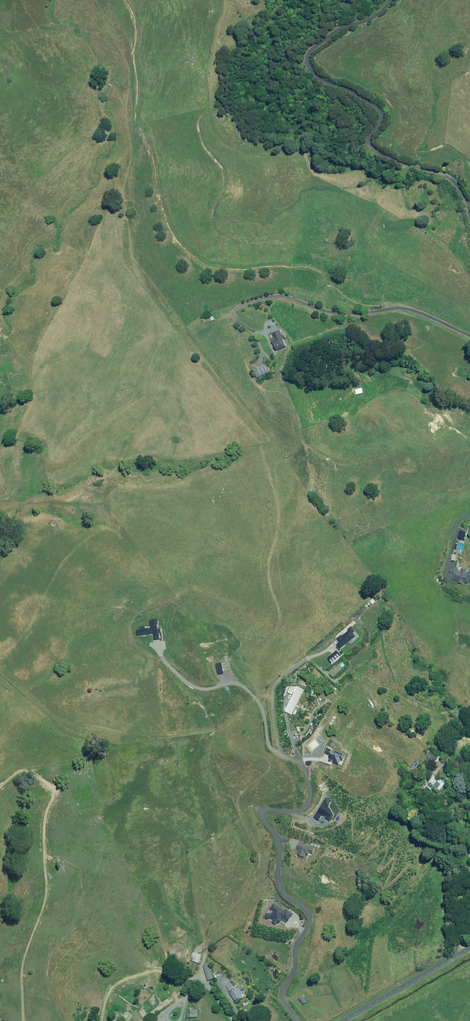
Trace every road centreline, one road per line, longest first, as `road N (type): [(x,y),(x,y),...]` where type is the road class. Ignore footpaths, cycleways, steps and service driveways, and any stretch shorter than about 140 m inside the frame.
road 1 (track): [(407,309),(355,301),(317,268),(200,258),(172,230),(139,114),(141,28),(125,0)]
road 2 (track): [(24,1020),(22,970),(45,904),(46,804),(54,794),(27,772),(0,790)]
road 3 (track): [(245,266),(241,245),(217,233),(211,218),(227,176),(201,145),(202,114)]
road 4 (unclassified): [(343,1020),(469,949)]
road 5 (track): [(200,977),(128,978),(108,996),(101,1020)]

